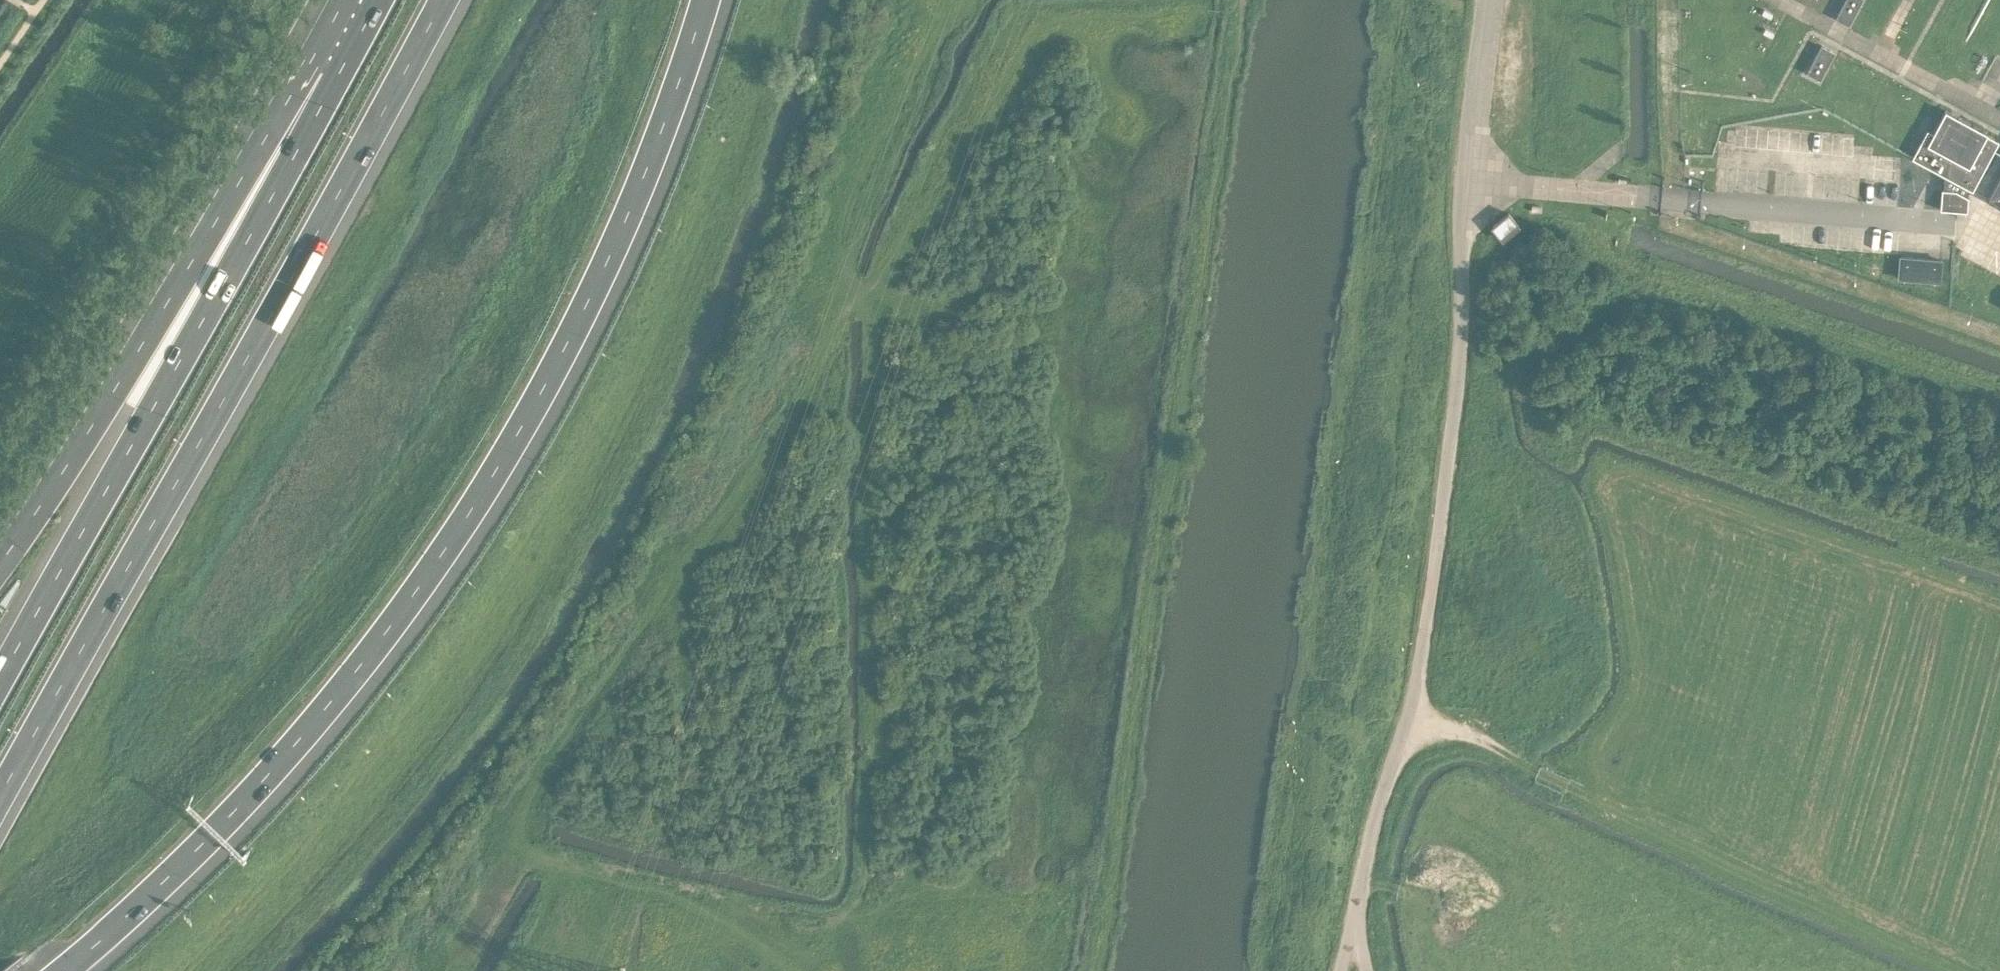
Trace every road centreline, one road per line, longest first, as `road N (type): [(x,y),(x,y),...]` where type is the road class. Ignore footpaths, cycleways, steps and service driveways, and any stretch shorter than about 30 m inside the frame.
road 1 (motorway): [(61,970),(203,842),(296,741),(428,572),(569,338),(630,209),(705,0)]
road 2 (unclassified): [(1355,933),(1377,818),(1416,696),(1458,385),(1487,0)]
road 3 (motorway): [(0,806),(439,0)]
road 4 (motorway): [(324,68),(0,684)]
road 5 (motorway): [(324,68),(238,186),(0,556)]
road 6 (track): [(1738,297),(1656,274),(1522,366),(1538,433)]

